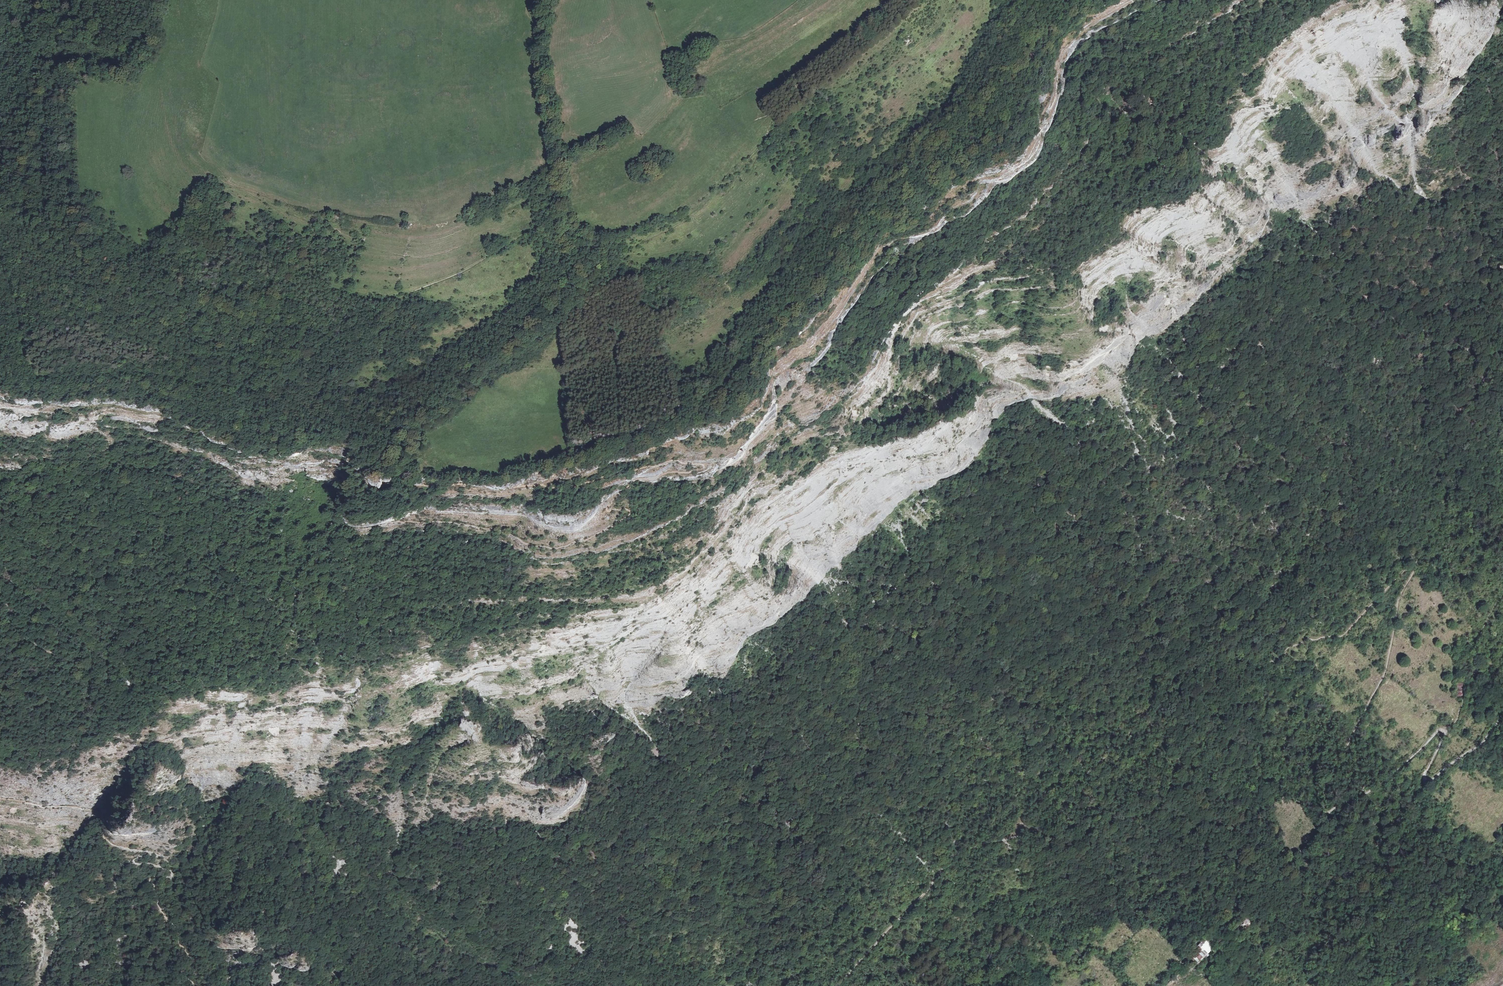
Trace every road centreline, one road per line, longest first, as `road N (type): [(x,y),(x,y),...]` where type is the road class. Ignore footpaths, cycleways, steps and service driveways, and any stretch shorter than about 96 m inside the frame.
road 1 (track): [(1502,713),(1479,745),(1431,780),(1423,774),(1444,729),(1372,790),(1332,810),(1315,840),(1271,871),(1163,985)]
road 2 (track): [(929,888),(838,985)]

